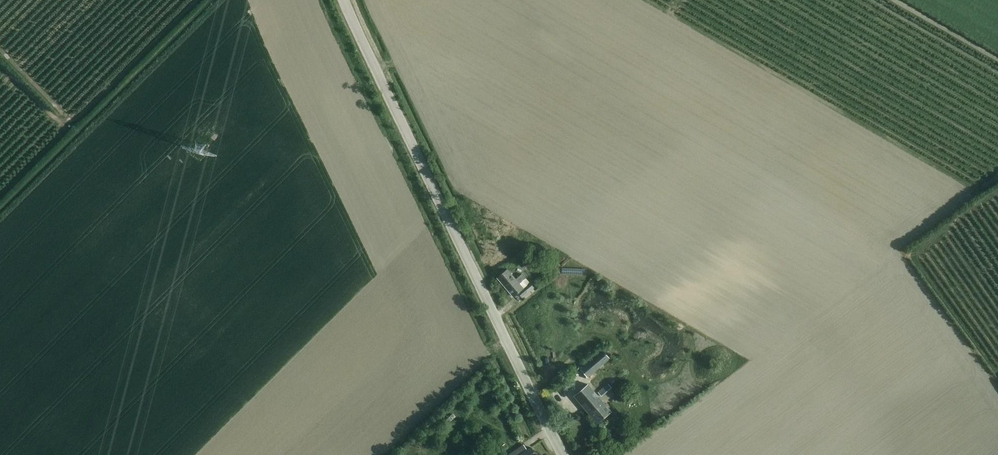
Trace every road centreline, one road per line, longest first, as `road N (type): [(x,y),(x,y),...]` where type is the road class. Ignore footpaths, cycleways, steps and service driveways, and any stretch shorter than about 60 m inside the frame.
road 1 (tertiary): [(563,454),(343,0)]

